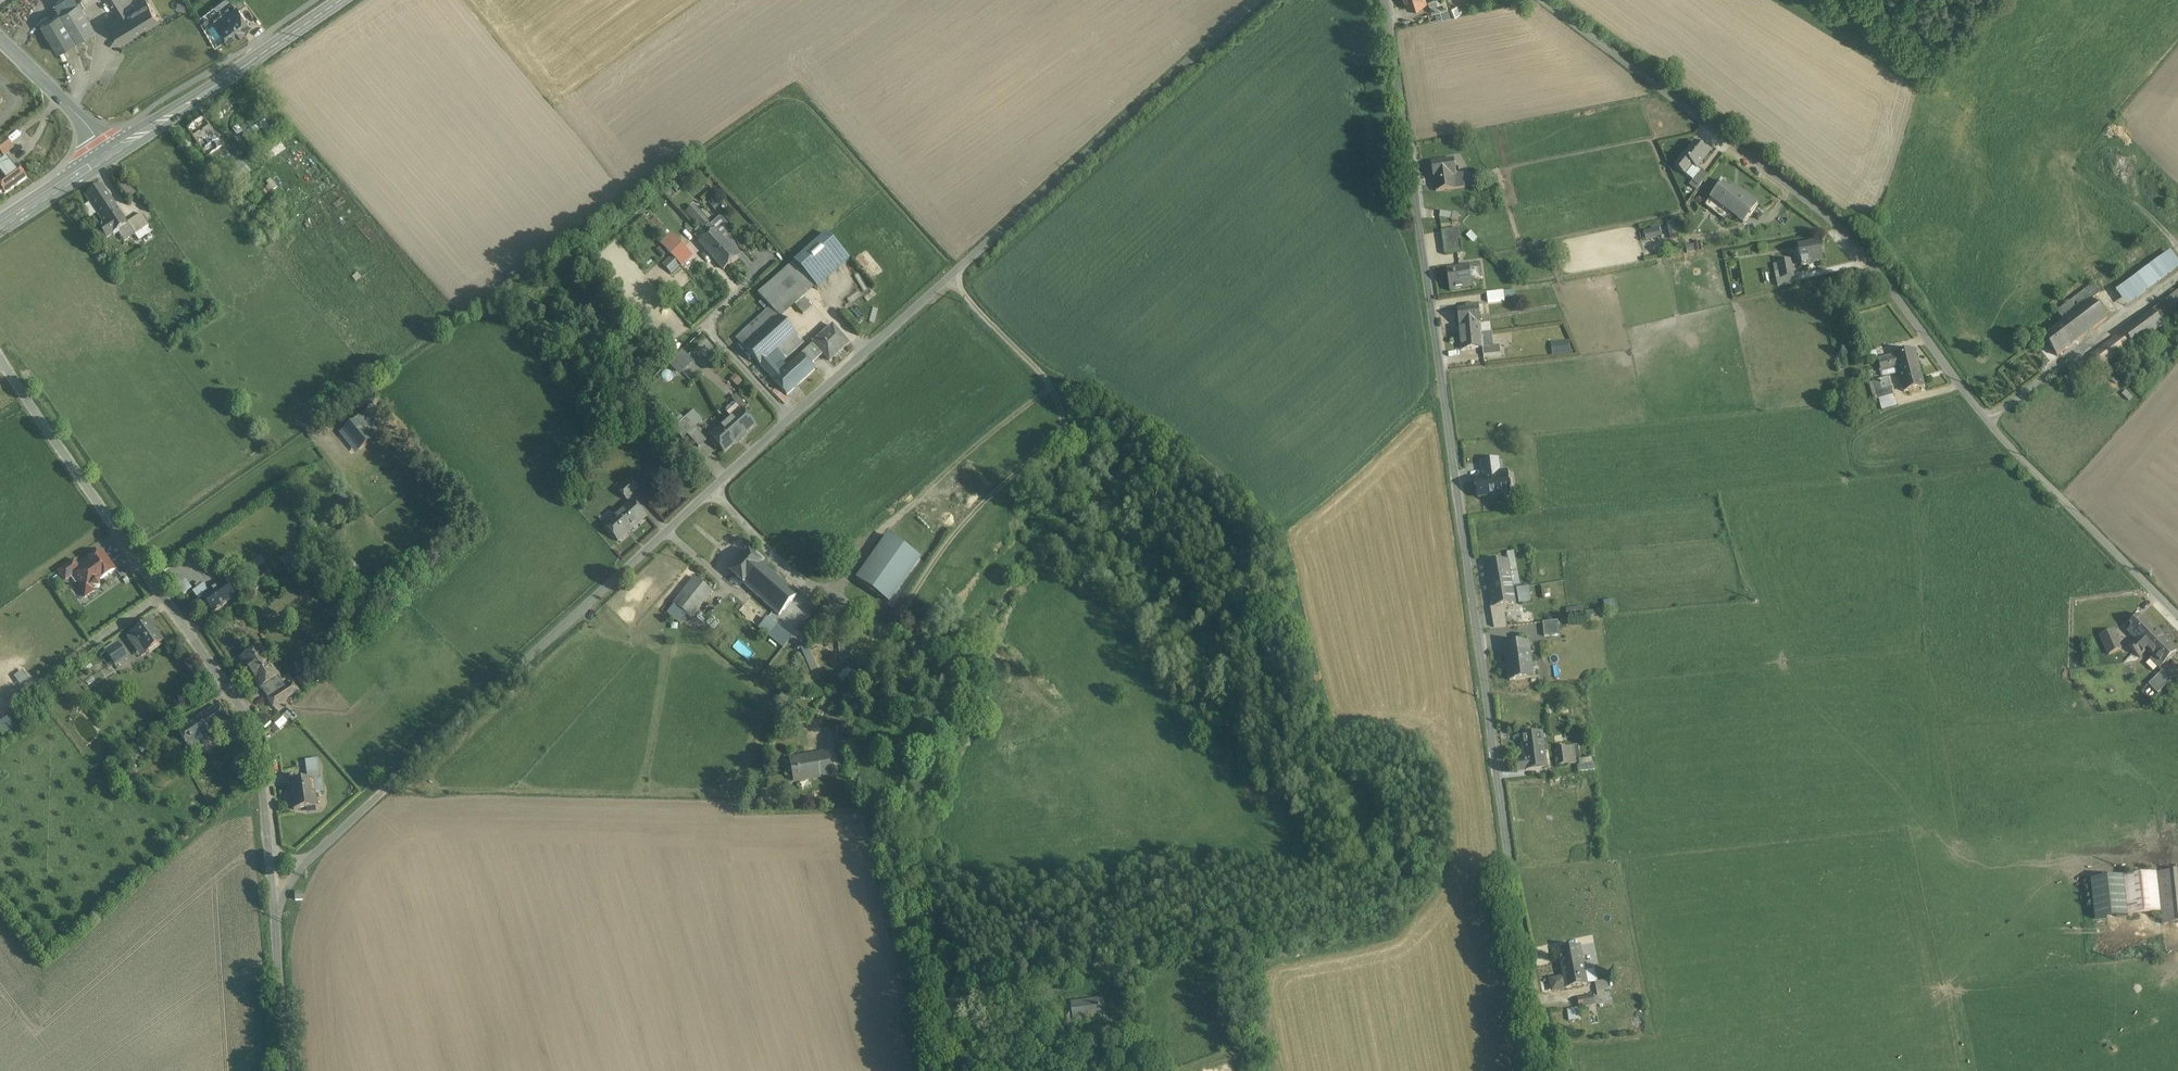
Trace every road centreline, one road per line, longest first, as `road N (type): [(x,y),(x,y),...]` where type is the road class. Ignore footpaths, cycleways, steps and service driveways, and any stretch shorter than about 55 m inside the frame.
road 1 (unclassified): [(1258,0),(309,858)]
road 2 (unclassified): [(1548,1070),(1521,943),(1385,0)]
road 3 (unclassified): [(2177,615),(1994,429),(1820,211),(1549,0)]
road 4 (unclassified): [(266,841),(259,753),(246,709),(0,359)]
road 5 (secondary): [(107,157),(339,0)]
road 6 (track): [(791,422),(721,343),(721,315),(743,293)]
road 7 (unclassified): [(283,1070),(272,913)]
road 8 (residential): [(0,43),(80,118),(107,157)]
road 9 (secondary): [(0,227),(107,157)]

